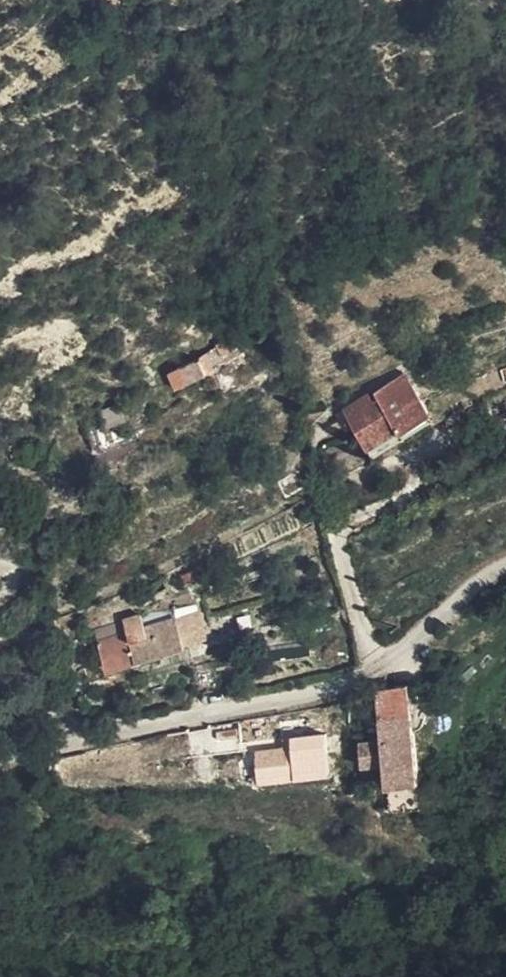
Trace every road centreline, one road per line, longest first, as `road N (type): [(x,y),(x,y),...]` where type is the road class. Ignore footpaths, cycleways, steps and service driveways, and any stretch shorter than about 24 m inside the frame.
road 1 (unclassified): [(0,756),(362,678),(505,569)]

